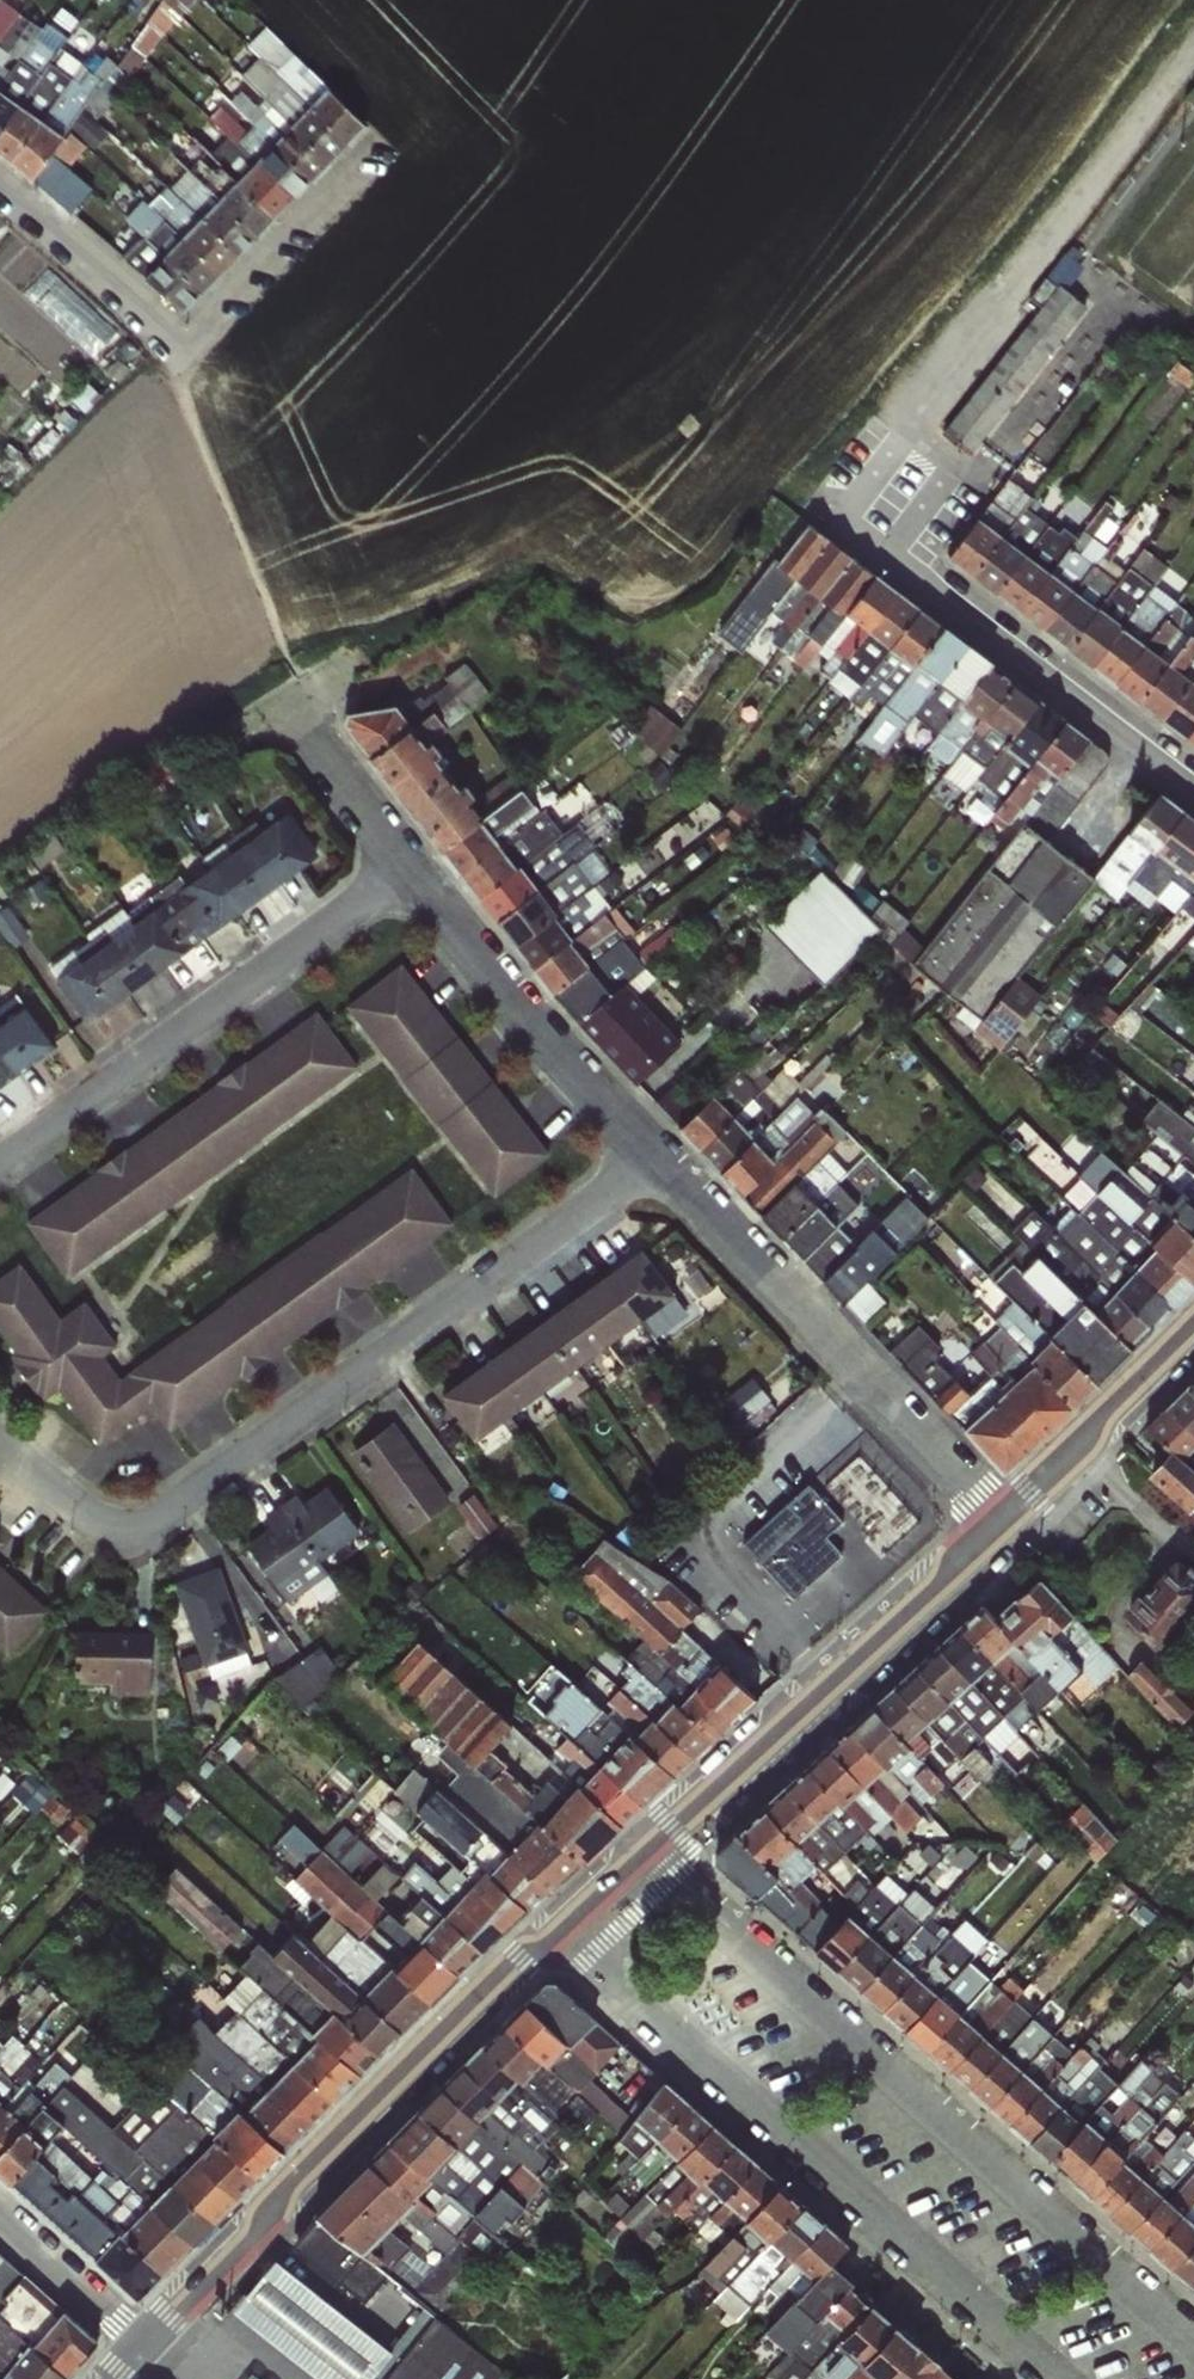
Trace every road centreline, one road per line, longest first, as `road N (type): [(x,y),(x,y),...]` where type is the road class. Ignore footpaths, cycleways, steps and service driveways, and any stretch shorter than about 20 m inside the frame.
road 1 (residential): [(1193,782),(861,527),(922,455),(935,395),(1193,58)]
road 2 (residential): [(0,1444),(68,1499),(114,1524),(142,1520),(667,1164)]
road 3 (residential): [(1193,2346),(644,1849)]
road 4 (residential): [(559,1924),(1060,2378)]
road 5 (secondary): [(559,1924),(147,2343)]
road 6 (residential): [(402,872),(0,1166)]
road 7 (residential): [(1004,1519),(667,1164)]
road 8 (secondary): [(1004,1519),(644,1849)]
road 9 (residential): [(169,344),(295,720)]
road 10 (residential): [(667,1164),(402,872)]
road 11 (residential): [(169,344),(385,132)]
road 12 (secondary): [(1193,1326),(1004,1519)]
road 13 (residential): [(0,186),(137,296),(169,344)]
road 14 (residential): [(147,2343),(0,2210)]
road 15 (residential): [(402,872),(295,720)]

